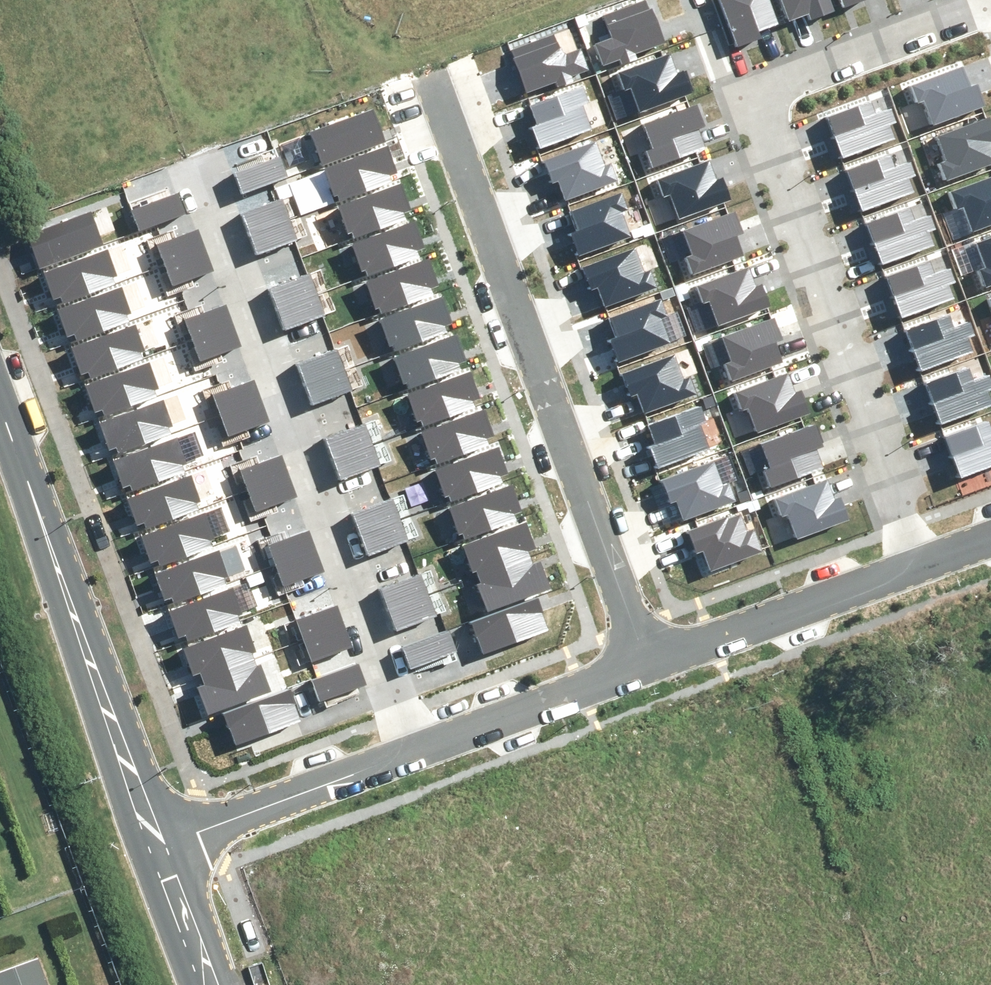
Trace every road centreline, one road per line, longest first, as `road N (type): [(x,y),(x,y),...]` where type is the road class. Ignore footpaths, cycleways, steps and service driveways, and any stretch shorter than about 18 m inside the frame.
road 1 (residential): [(912,563),(756,126),(755,95),(782,67),(990,0)]
road 2 (residential): [(649,658),(422,79)]
road 3 (residential): [(403,754),(194,178)]
road 4 (tertiary): [(166,843),(0,405)]
road 5 (residential): [(649,658),(912,563)]
road 6 (residential): [(403,754),(649,658)]
road 7 (residential): [(166,843),(403,754)]
road 8 (tertiary): [(218,984),(166,843)]

